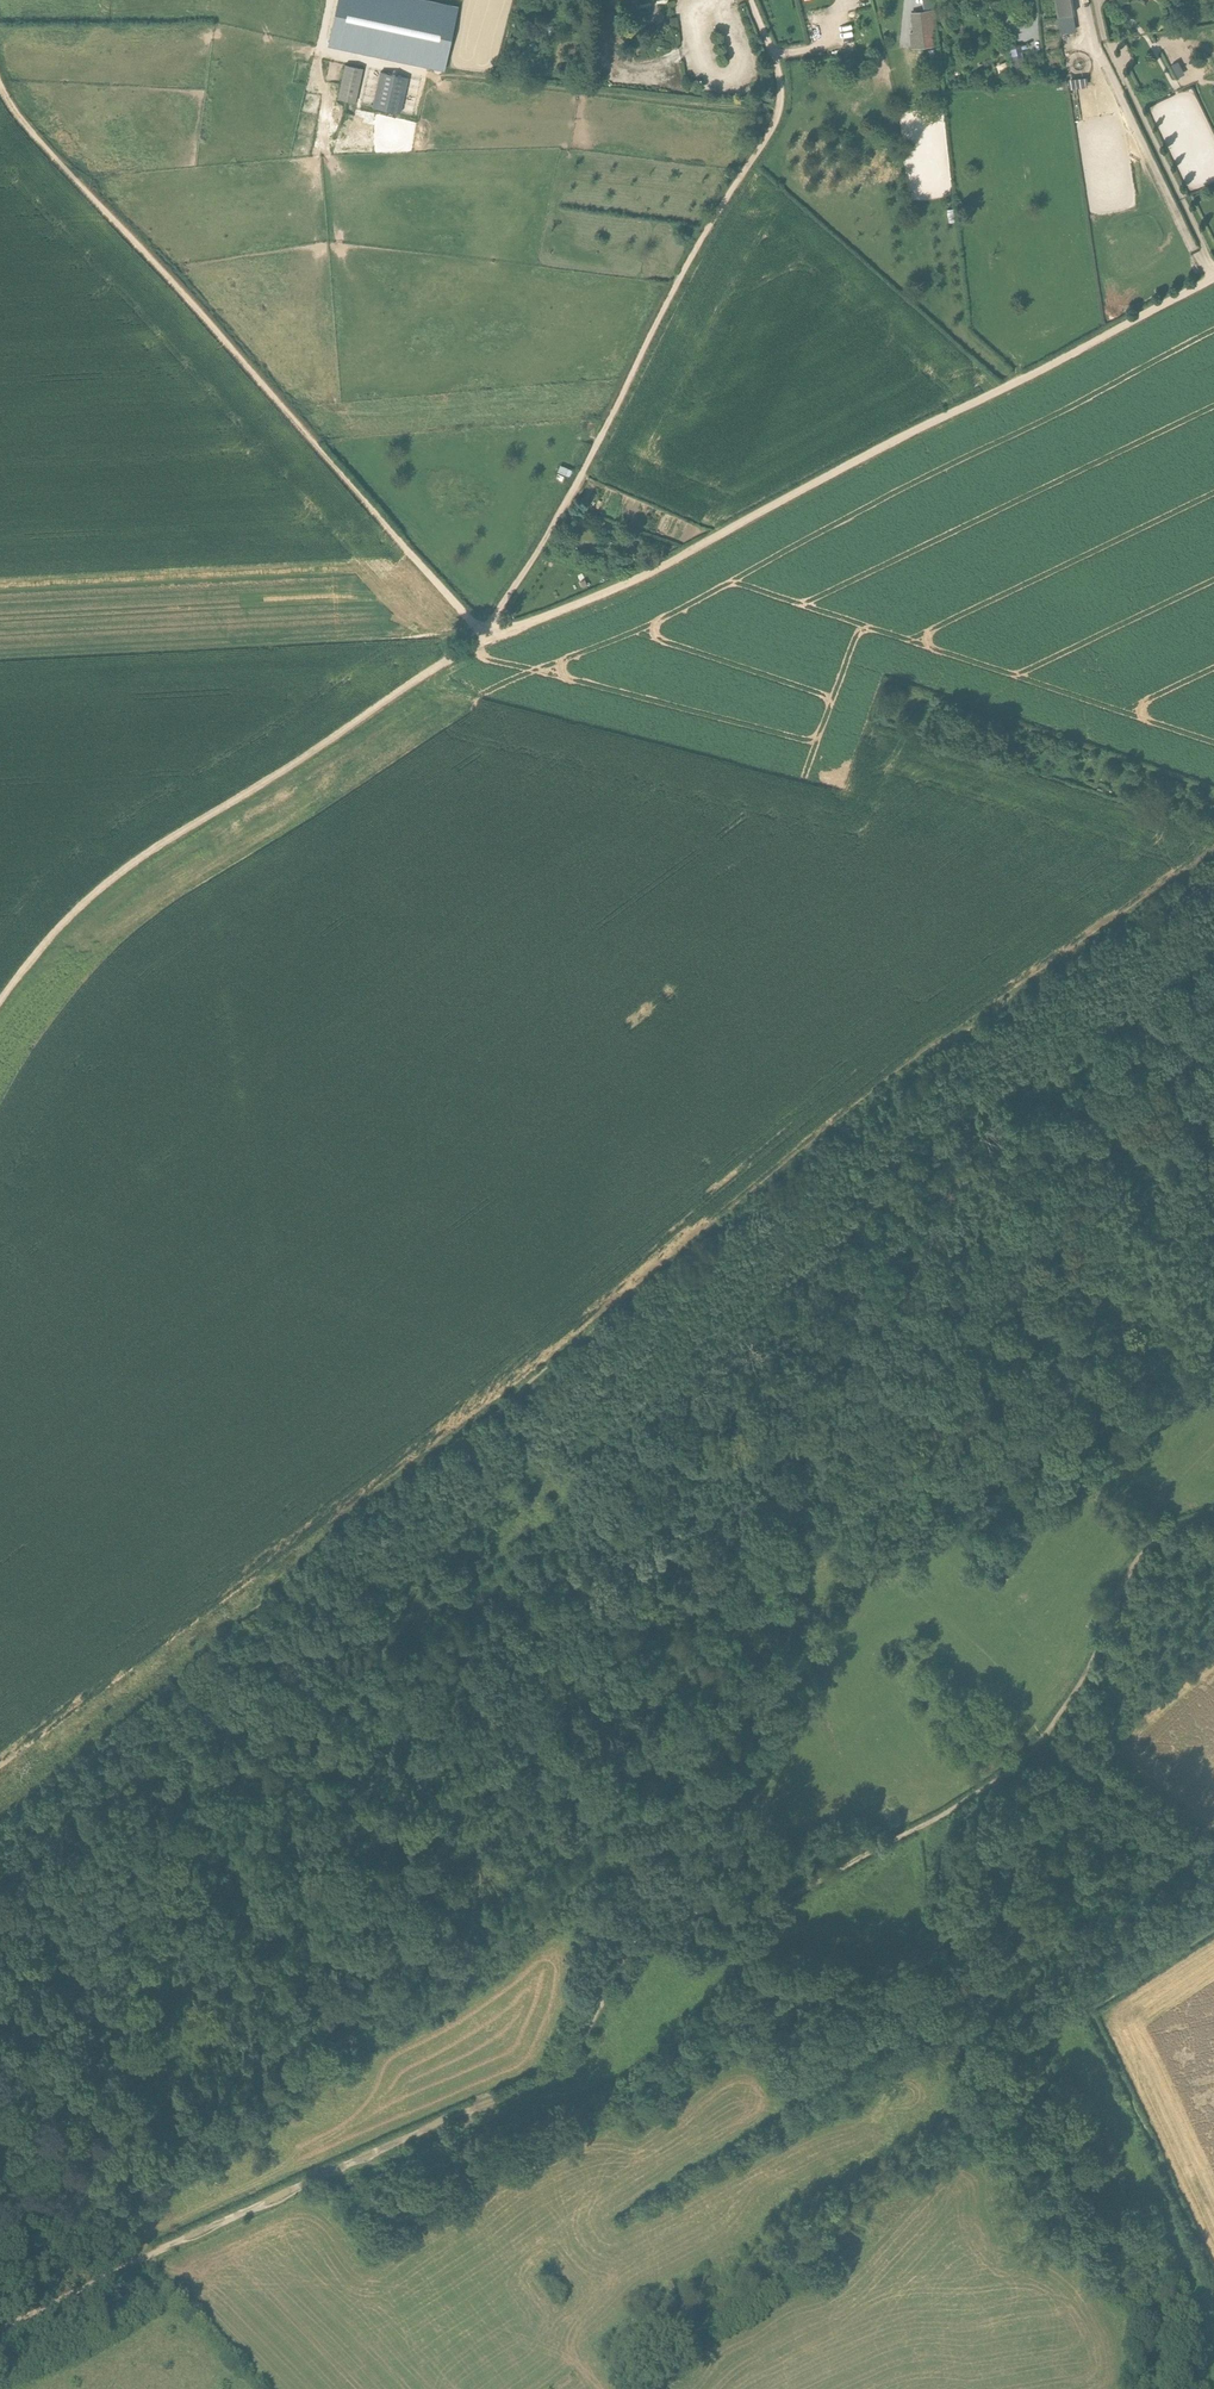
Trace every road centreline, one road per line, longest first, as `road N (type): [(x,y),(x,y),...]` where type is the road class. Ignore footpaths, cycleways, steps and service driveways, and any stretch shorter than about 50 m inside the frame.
road 1 (track): [(0,2328),(542,2081),(578,2045),(613,1969),(647,1929),(771,1907),(954,1809),(1043,1738)]
road 2 (track): [(1213,276),(604,593),(523,625),(491,628)]
road 3 (track): [(0,82),(44,146),(461,610),(491,628)]
road 4 (track): [(491,628),(561,512),(701,240),(775,122),(779,78),(750,0)]
road 5 (track): [(491,628),(123,871),(60,927),(0,1000)]
road 6 (track): [(1043,1738),(1086,1676),(1136,1561),(1213,1514)]
road 7 (track): [(1213,268),(1104,50)]

